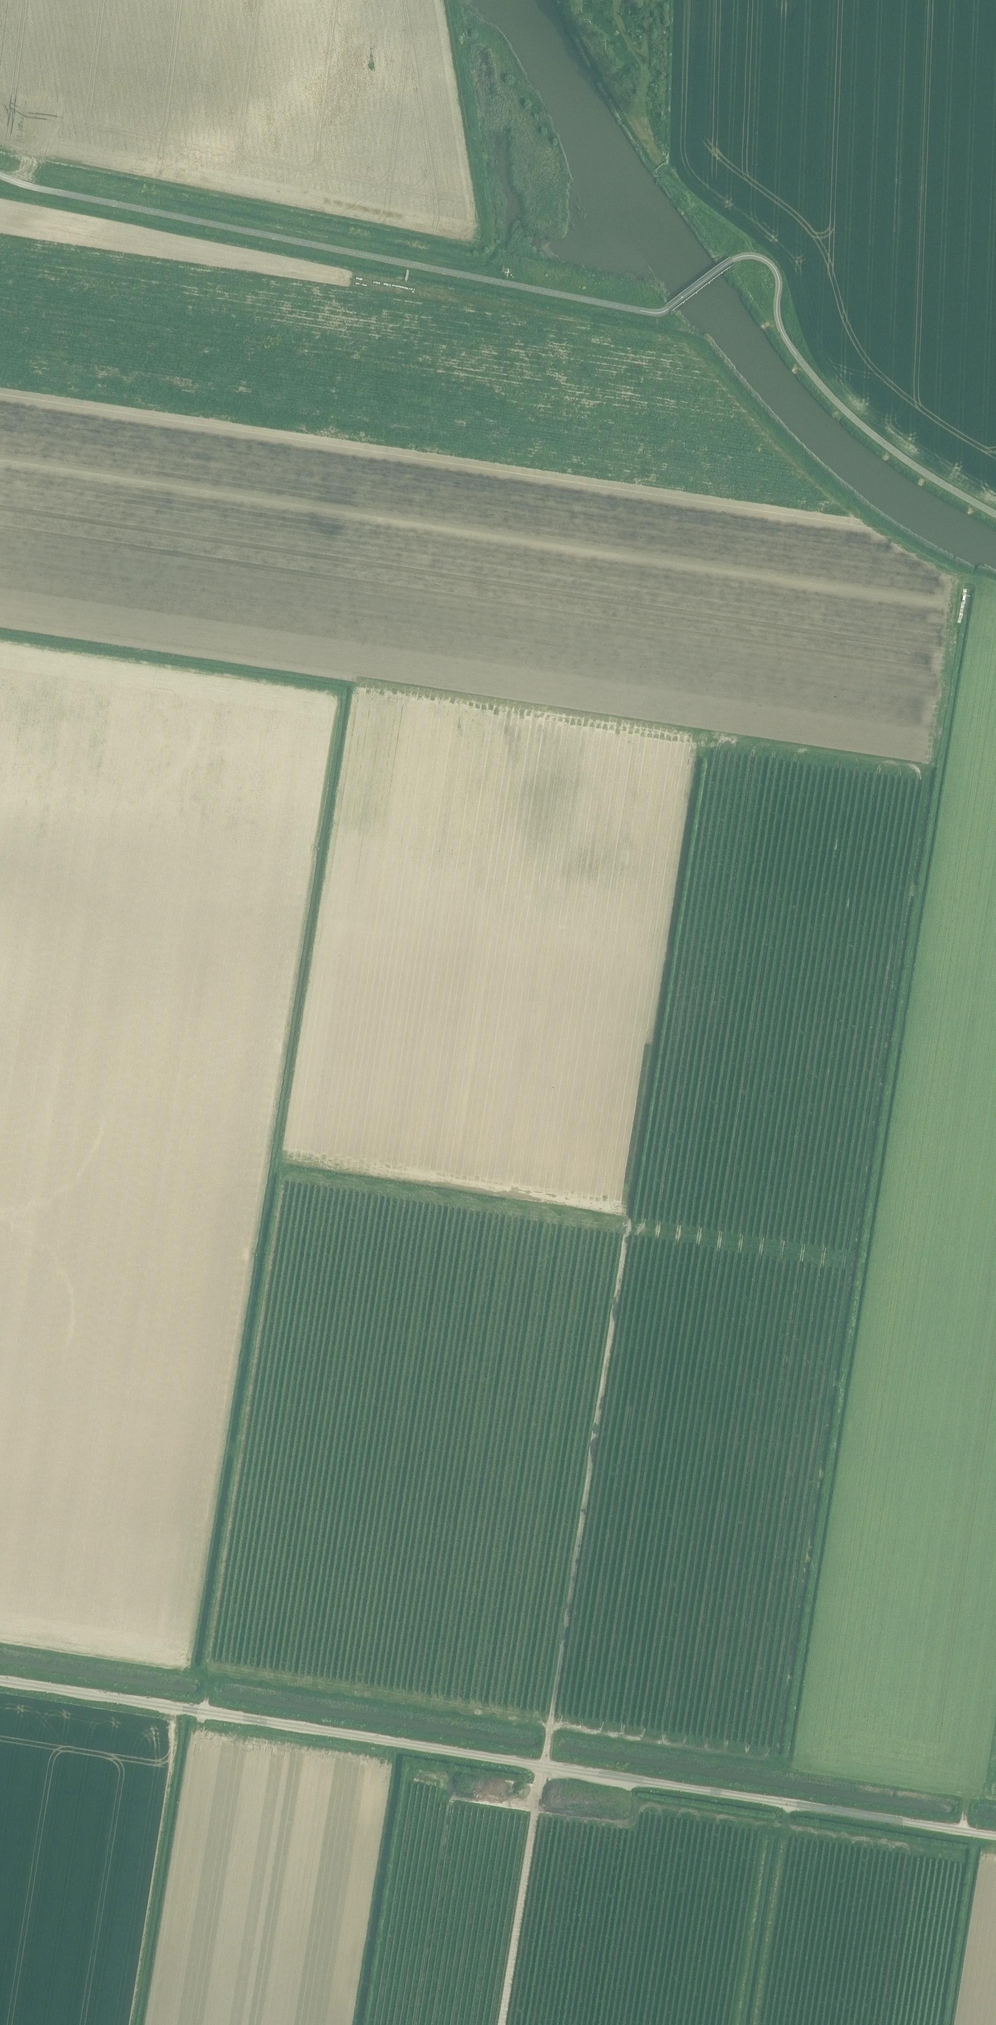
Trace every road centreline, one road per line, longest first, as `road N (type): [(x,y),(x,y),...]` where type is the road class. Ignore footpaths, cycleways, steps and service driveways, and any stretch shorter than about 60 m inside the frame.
road 1 (track): [(0,209),(691,348),(805,472),(955,582),(995,598)]
road 2 (tertiary): [(995,1838),(0,1679)]

